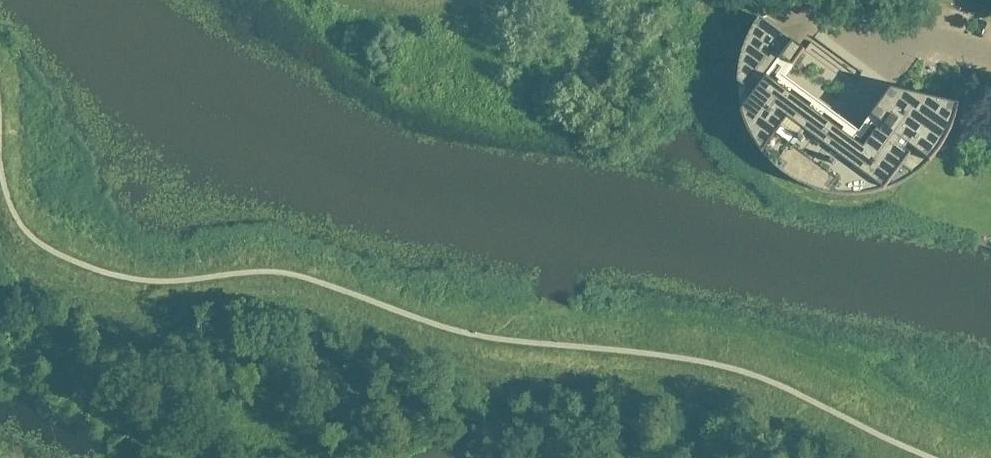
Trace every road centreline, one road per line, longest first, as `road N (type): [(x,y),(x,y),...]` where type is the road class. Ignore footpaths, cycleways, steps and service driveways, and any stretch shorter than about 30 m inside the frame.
road 1 (residential): [(826,20),(990,59)]

